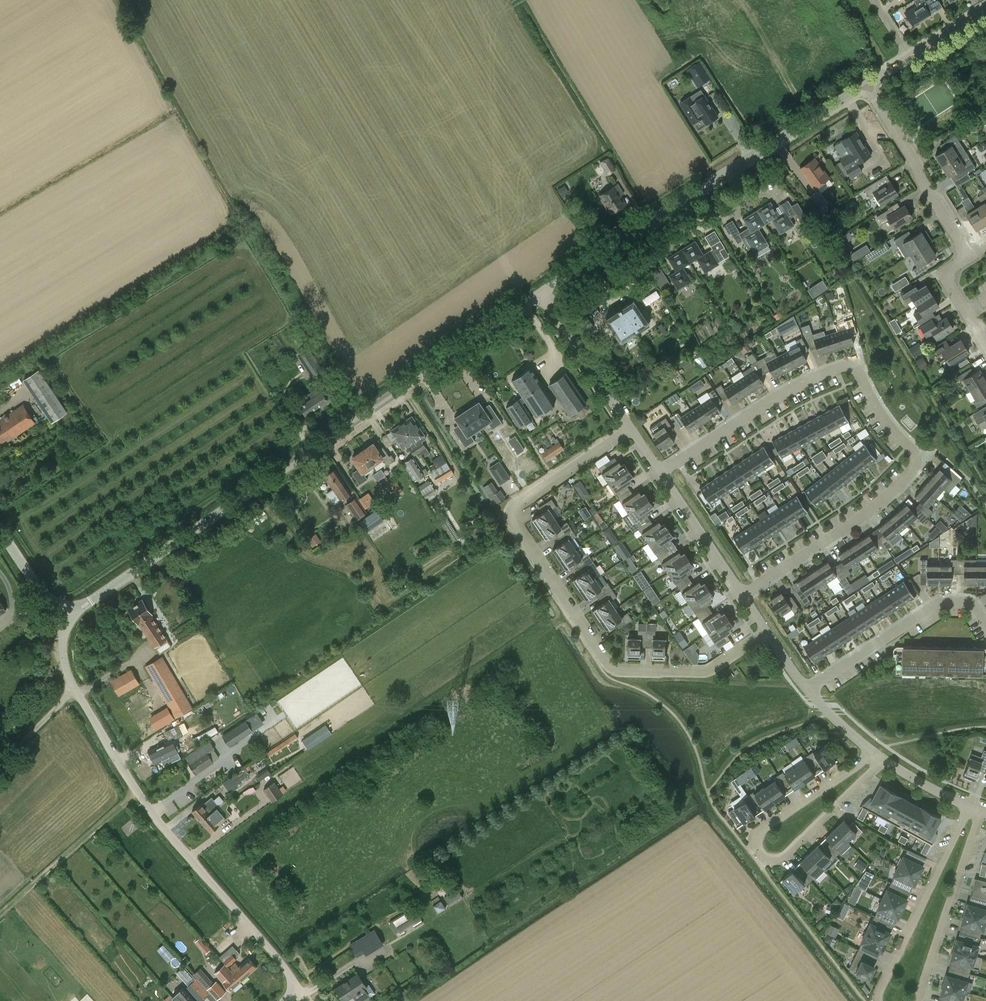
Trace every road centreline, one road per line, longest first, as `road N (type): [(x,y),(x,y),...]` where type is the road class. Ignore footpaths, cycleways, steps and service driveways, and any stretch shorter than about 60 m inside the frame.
road 1 (unclassified): [(66,610),(91,600),(538,296)]
road 2 (residential): [(744,597),(879,501),(912,469),(911,448),(859,375),(843,367),(790,389),(661,473)]
road 3 (residential): [(768,637),(711,673),(611,669),(512,521),(516,504),(629,429)]
road 4 (unclassified): [(285,1000),(294,989),(290,974),(174,842),(81,700),(62,653),(66,610)]
road 5 (residential): [(538,296),(867,84)]
road 6 (residential): [(876,754),(765,828),(756,846),(776,861),(884,761)]
road 7 (residential): [(968,807),(878,1000)]
road 8 (residential): [(811,690),(928,606),(967,602),(985,624)]
road 9 (residential): [(917,1000),(984,811)]
road 10 (residential): [(969,256),(867,84)]
road 11 (residential): [(629,429),(538,296)]
road 12 (residential): [(744,597),(661,473)]

